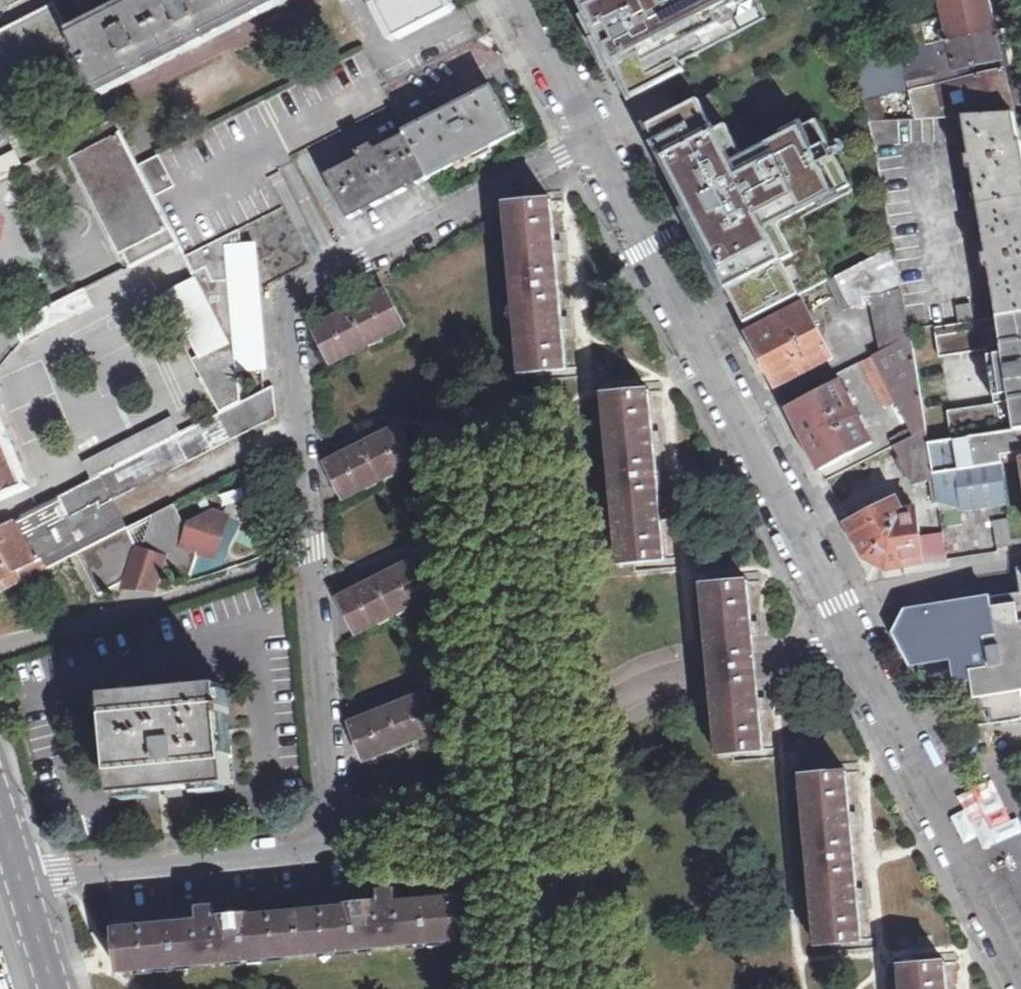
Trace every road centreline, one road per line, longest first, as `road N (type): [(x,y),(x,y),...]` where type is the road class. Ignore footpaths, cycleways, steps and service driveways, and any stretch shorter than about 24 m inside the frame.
road 1 (residential): [(596,141),(1020,955)]
road 2 (residential): [(596,141),(301,293),(290,311),(335,826),(316,845)]
road 3 (residential): [(19,874),(316,845)]
road 4 (residential): [(521,0),(596,141)]
road 5 (tertiary): [(54,988),(19,874)]

